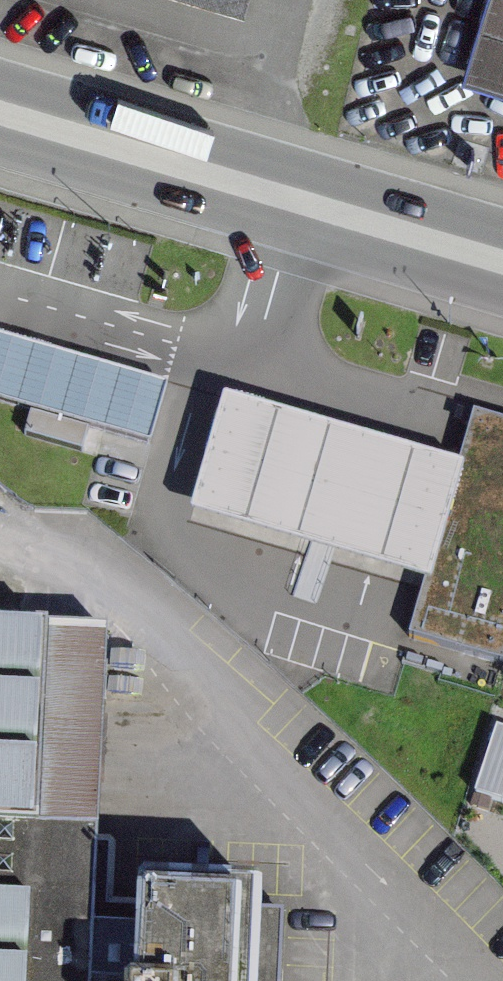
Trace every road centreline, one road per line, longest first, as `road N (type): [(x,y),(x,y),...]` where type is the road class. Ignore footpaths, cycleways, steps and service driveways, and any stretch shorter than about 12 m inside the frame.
road 1 (primary): [(502,262),(0,112)]

